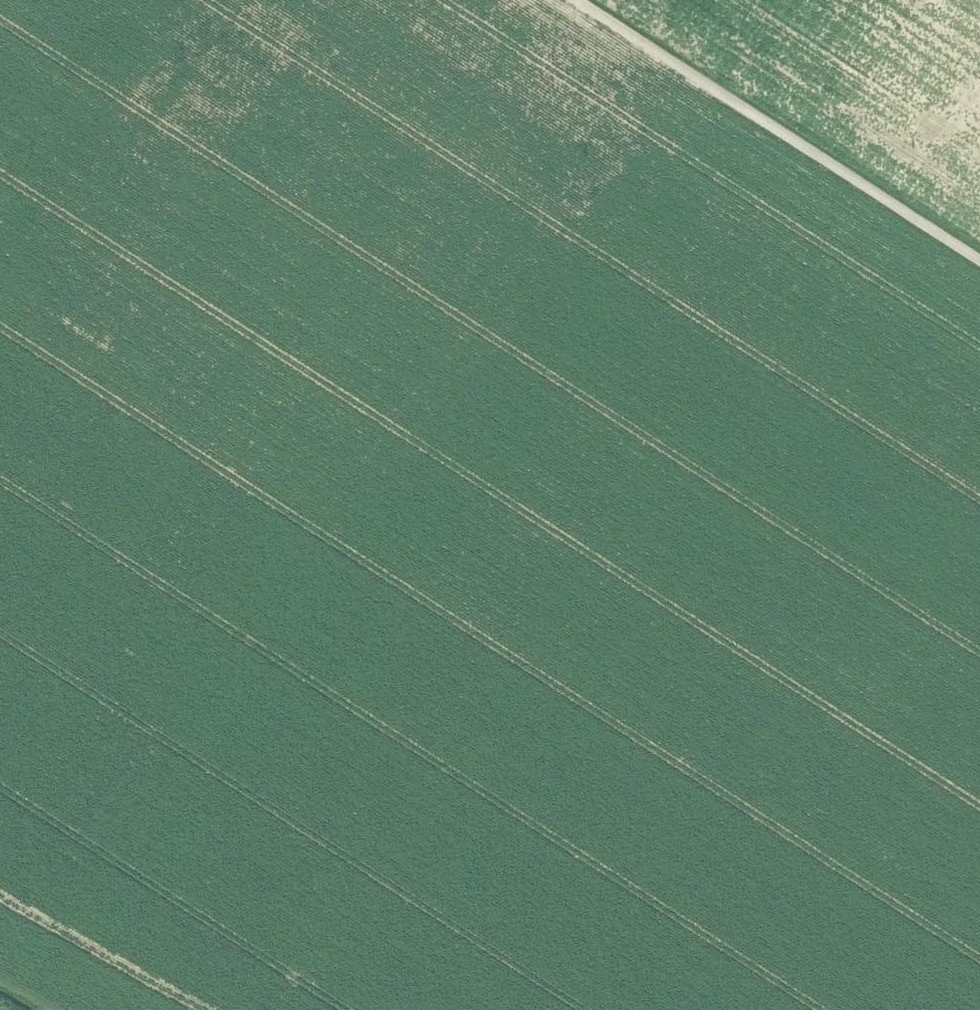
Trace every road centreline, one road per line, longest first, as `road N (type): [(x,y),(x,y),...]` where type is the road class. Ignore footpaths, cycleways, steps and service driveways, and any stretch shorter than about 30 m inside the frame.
road 1 (unclassified): [(979,260),(578,0)]

